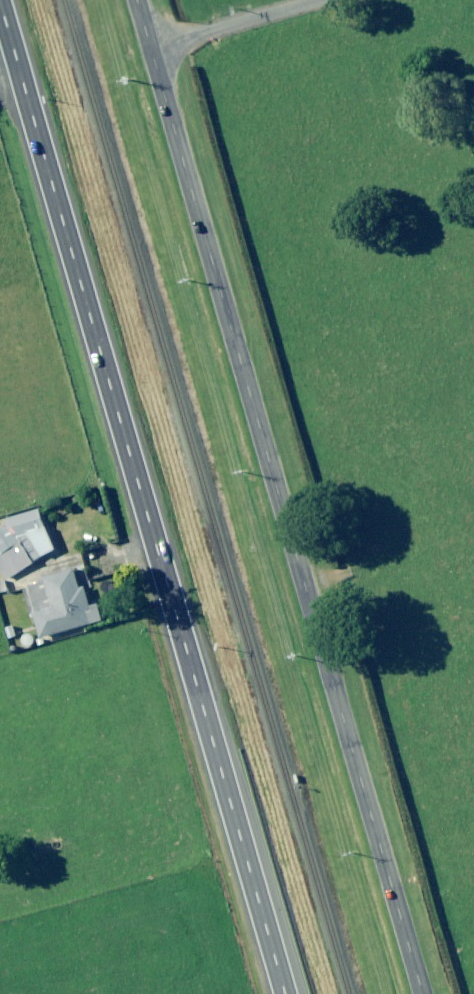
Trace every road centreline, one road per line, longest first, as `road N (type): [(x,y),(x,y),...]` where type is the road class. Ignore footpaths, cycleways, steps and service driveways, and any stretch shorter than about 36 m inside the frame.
road 1 (tertiary): [(137,0),(423,993)]
road 2 (primary): [(0,6),(284,993)]
road 3 (track): [(153,55),(350,0)]

